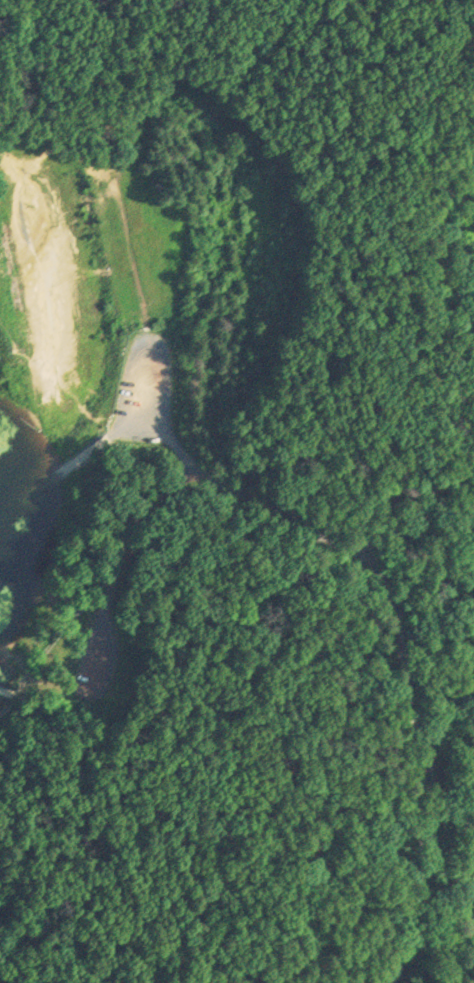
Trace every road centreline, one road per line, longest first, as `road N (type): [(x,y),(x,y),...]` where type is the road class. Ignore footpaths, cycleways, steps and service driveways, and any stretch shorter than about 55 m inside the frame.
road 1 (residential): [(395,982),(432,781),(393,610),(367,570)]
road 2 (track): [(0,225),(11,190),(48,159),(75,151),(114,167),(143,352)]
road 3 (residential): [(367,570),(217,491),(177,460),(151,414),(143,352)]

